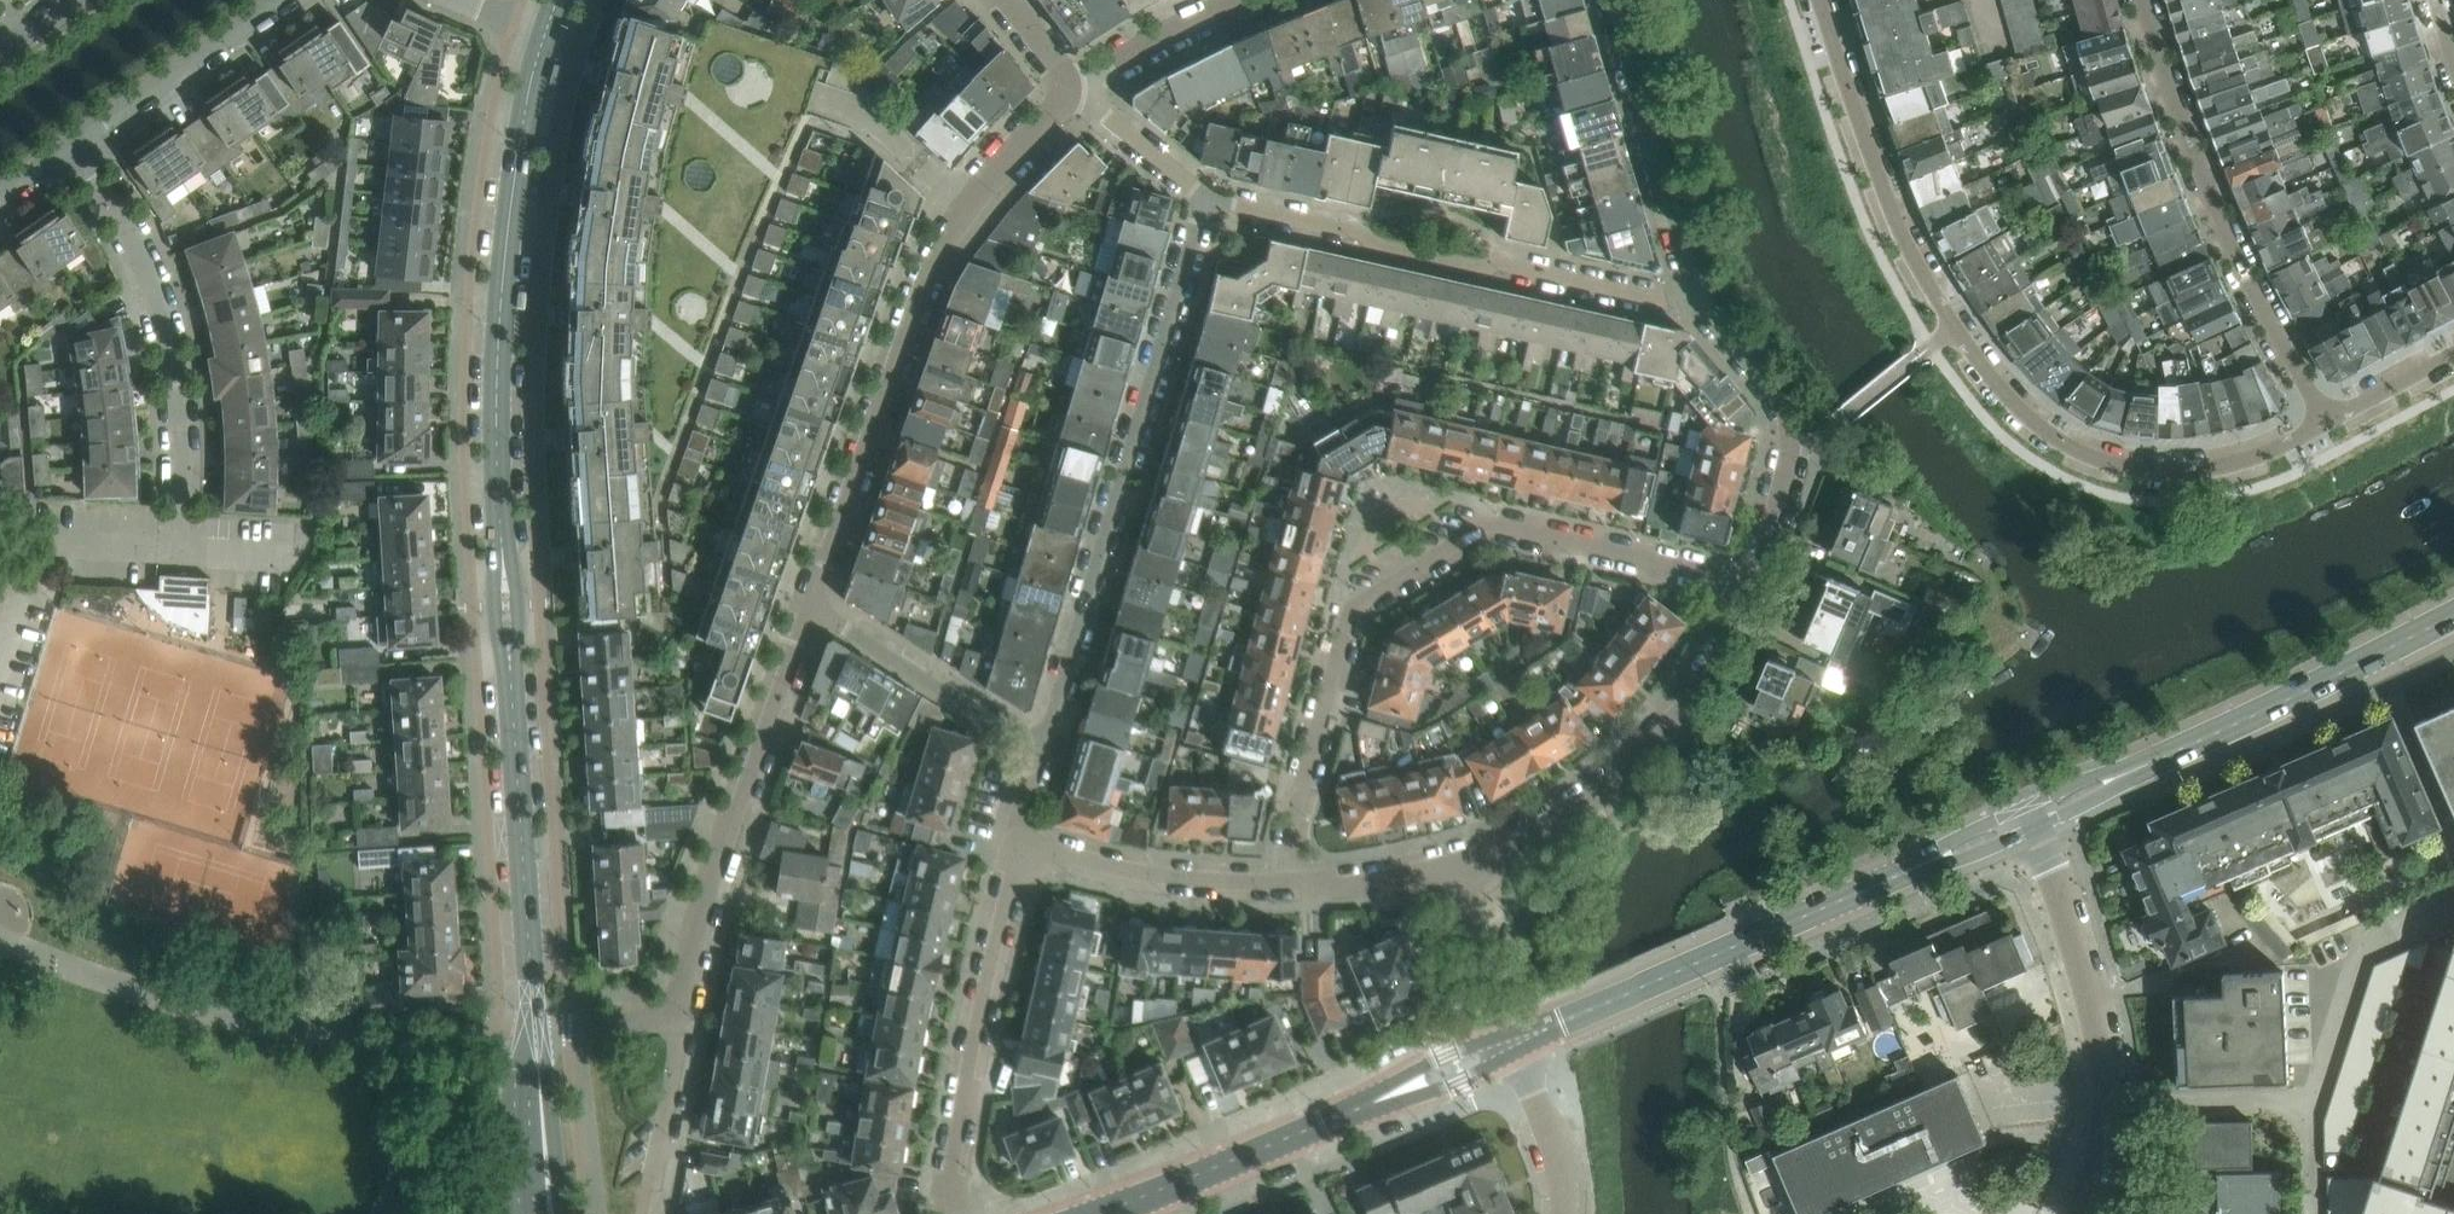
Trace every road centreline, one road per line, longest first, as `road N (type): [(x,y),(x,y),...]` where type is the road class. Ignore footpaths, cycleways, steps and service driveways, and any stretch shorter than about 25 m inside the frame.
road 1 (secondary): [(535,1029),(496,416),(508,230),(544,34)]
road 2 (residential): [(2326,417),(2231,454),(2174,460),(2118,457),(2068,438),(2022,403),(1899,220),(1828,0)]
road 3 (residential): [(1752,587),(1494,527),(1354,611),(1278,888)]
road 4 (residential): [(811,609),(928,282),(975,206),(1066,89)]
road 5 (residential): [(1215,196),(1046,755)]
road 6 (secondary): [(1509,1044),(2030,817)]
road 7 (residential): [(1215,196),(1301,234),(1629,307),(1706,308)]
road 8 (secondary): [(2030,817),(2453,616)]
road 9 (residential): [(2326,417),(2226,231),(2142,0)]
road 10 (secondary): [(1097,1213),(1509,1044)]
road 11 (residential): [(1440,872),(1574,815),(1648,759),(1727,668),(1752,587)]
road 12 (residential): [(181,552),(181,408),(151,278),(76,146)]
road 13 (residential): [(674,1013),(708,887),(811,609)]
road 14 (residential): [(2082,1213),(2105,1075),(2092,998),(2030,817)]
road 15 (residential): [(958,1213),(955,1145),(1019,859)]
road 16 (residential): [(1706,308),(1660,194),(1608,0)]
road 17 (residential): [(1752,587),(1792,440),(1785,417),(1706,308)]
road 18 (residential): [(1046,755),(811,609)]
road 19 (residential): [(1278,888),(1126,879),(1019,859)]
road 20 (residential): [(76,146),(287,0)]
road 21 (residential): [(1066,89),(1244,0)]
road 22 (secondary): [(560,1213),(535,1029)]
road 23 (residential): [(1509,1044),(1440,872)]
road 24 (secondary): [(535,1029),(534,1213)]
road 25 (residential): [(1066,89),(1215,196)]
road 26 (residential): [(646,1188),(681,1037),(674,1013)]
road 27 (residential): [(1565,1213),(1555,1156),(1509,1044)]
road 28 (residential): [(1440,872),(1278,888)]
road 29 (residential): [(2453,351),(2326,417)]
road 30 (residential): [(535,1029),(674,1013)]

